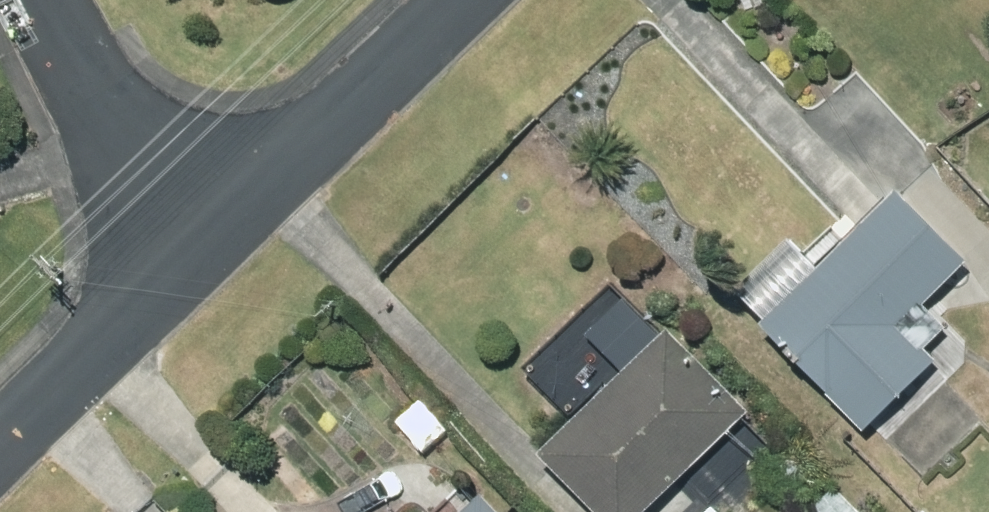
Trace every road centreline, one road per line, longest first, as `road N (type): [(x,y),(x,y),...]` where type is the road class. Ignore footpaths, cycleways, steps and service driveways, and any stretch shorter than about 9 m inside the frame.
road 1 (residential): [(183,258),(458,0)]
road 2 (residential): [(49,0),(183,258)]
road 3 (residential): [(0,433),(183,258)]

